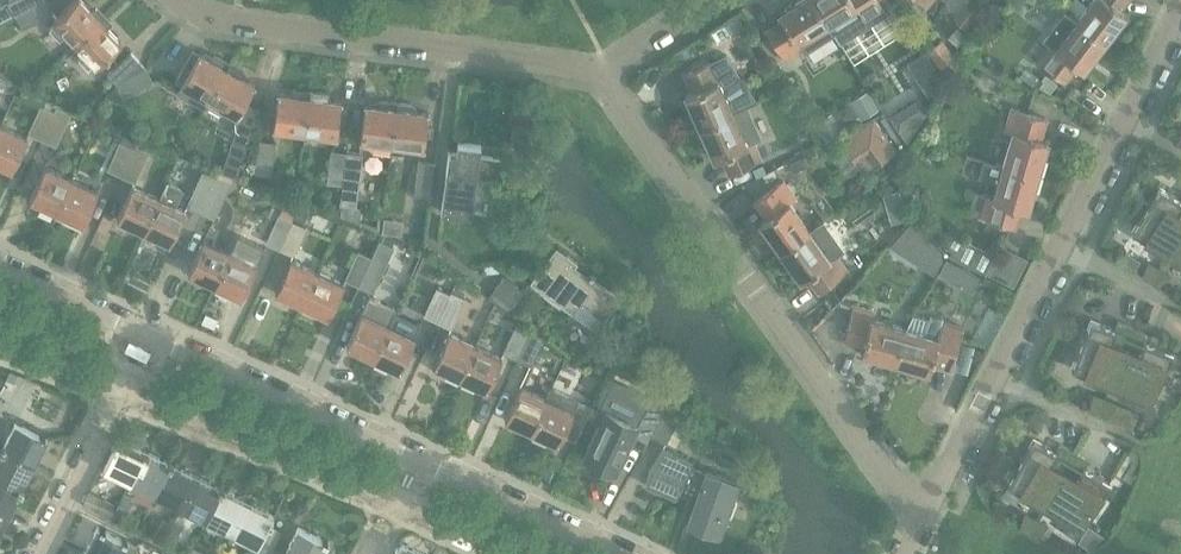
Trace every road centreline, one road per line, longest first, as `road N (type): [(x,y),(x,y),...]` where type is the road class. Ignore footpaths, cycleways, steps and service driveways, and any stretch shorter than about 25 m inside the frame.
road 1 (residential): [(925,514),(1180,14)]
road 2 (residential): [(925,514),(601,69)]
road 3 (residential): [(601,69),(241,26),(178,0)]
road 4 (residential): [(416,464),(146,331)]
road 5 (residential): [(122,390),(396,501)]
road 6 (residential): [(613,553),(416,464)]
road 7 (residential): [(122,390),(40,553)]
road 8 (residential): [(146,331),(0,264)]
road 9 (residential): [(0,340),(122,390)]
road 10 (residential): [(713,0),(601,69)]
road 11 (residential): [(396,501),(508,553)]

